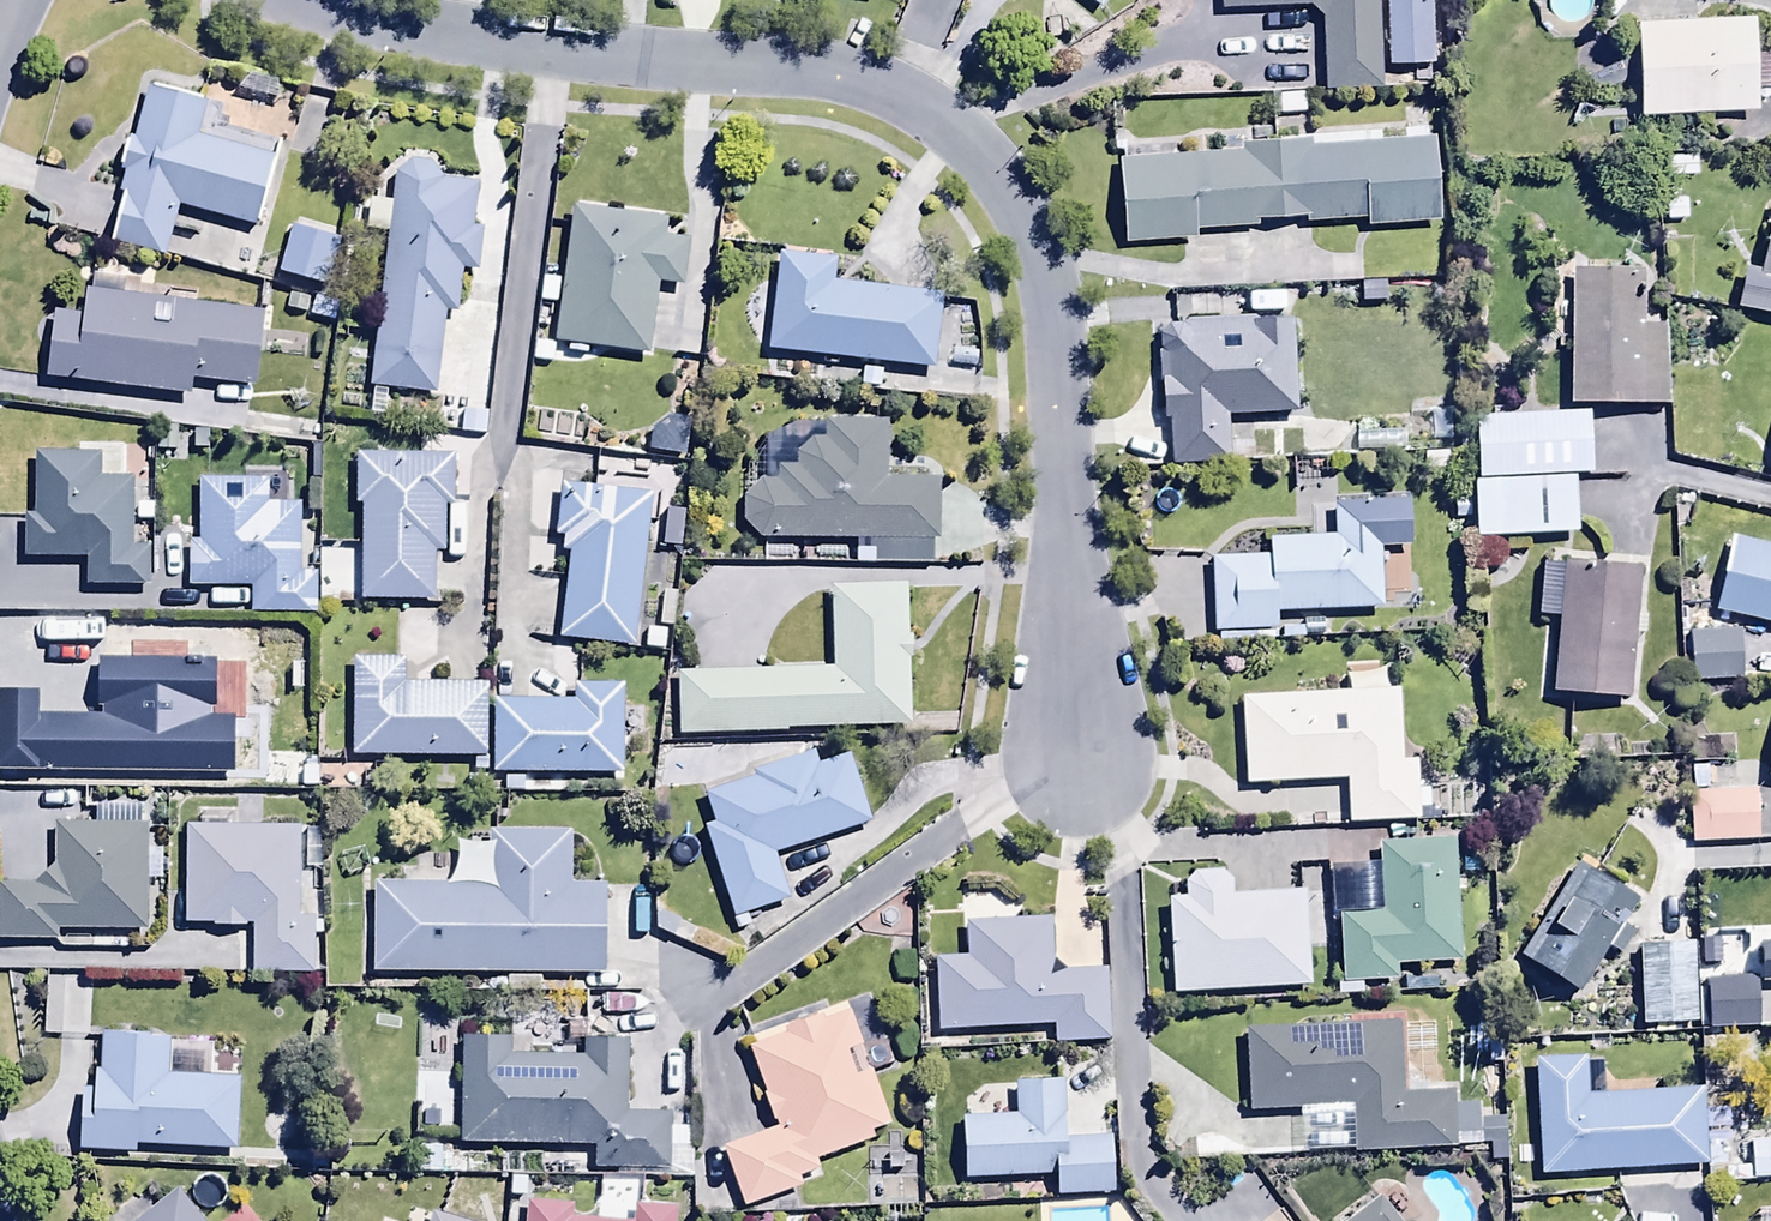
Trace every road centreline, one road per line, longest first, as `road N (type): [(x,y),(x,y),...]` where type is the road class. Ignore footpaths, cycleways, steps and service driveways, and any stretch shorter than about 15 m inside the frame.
road 1 (residential): [(1086,769),(1052,319),(1033,244),(982,155),(883,91),(815,72),(436,35),(273,0)]

